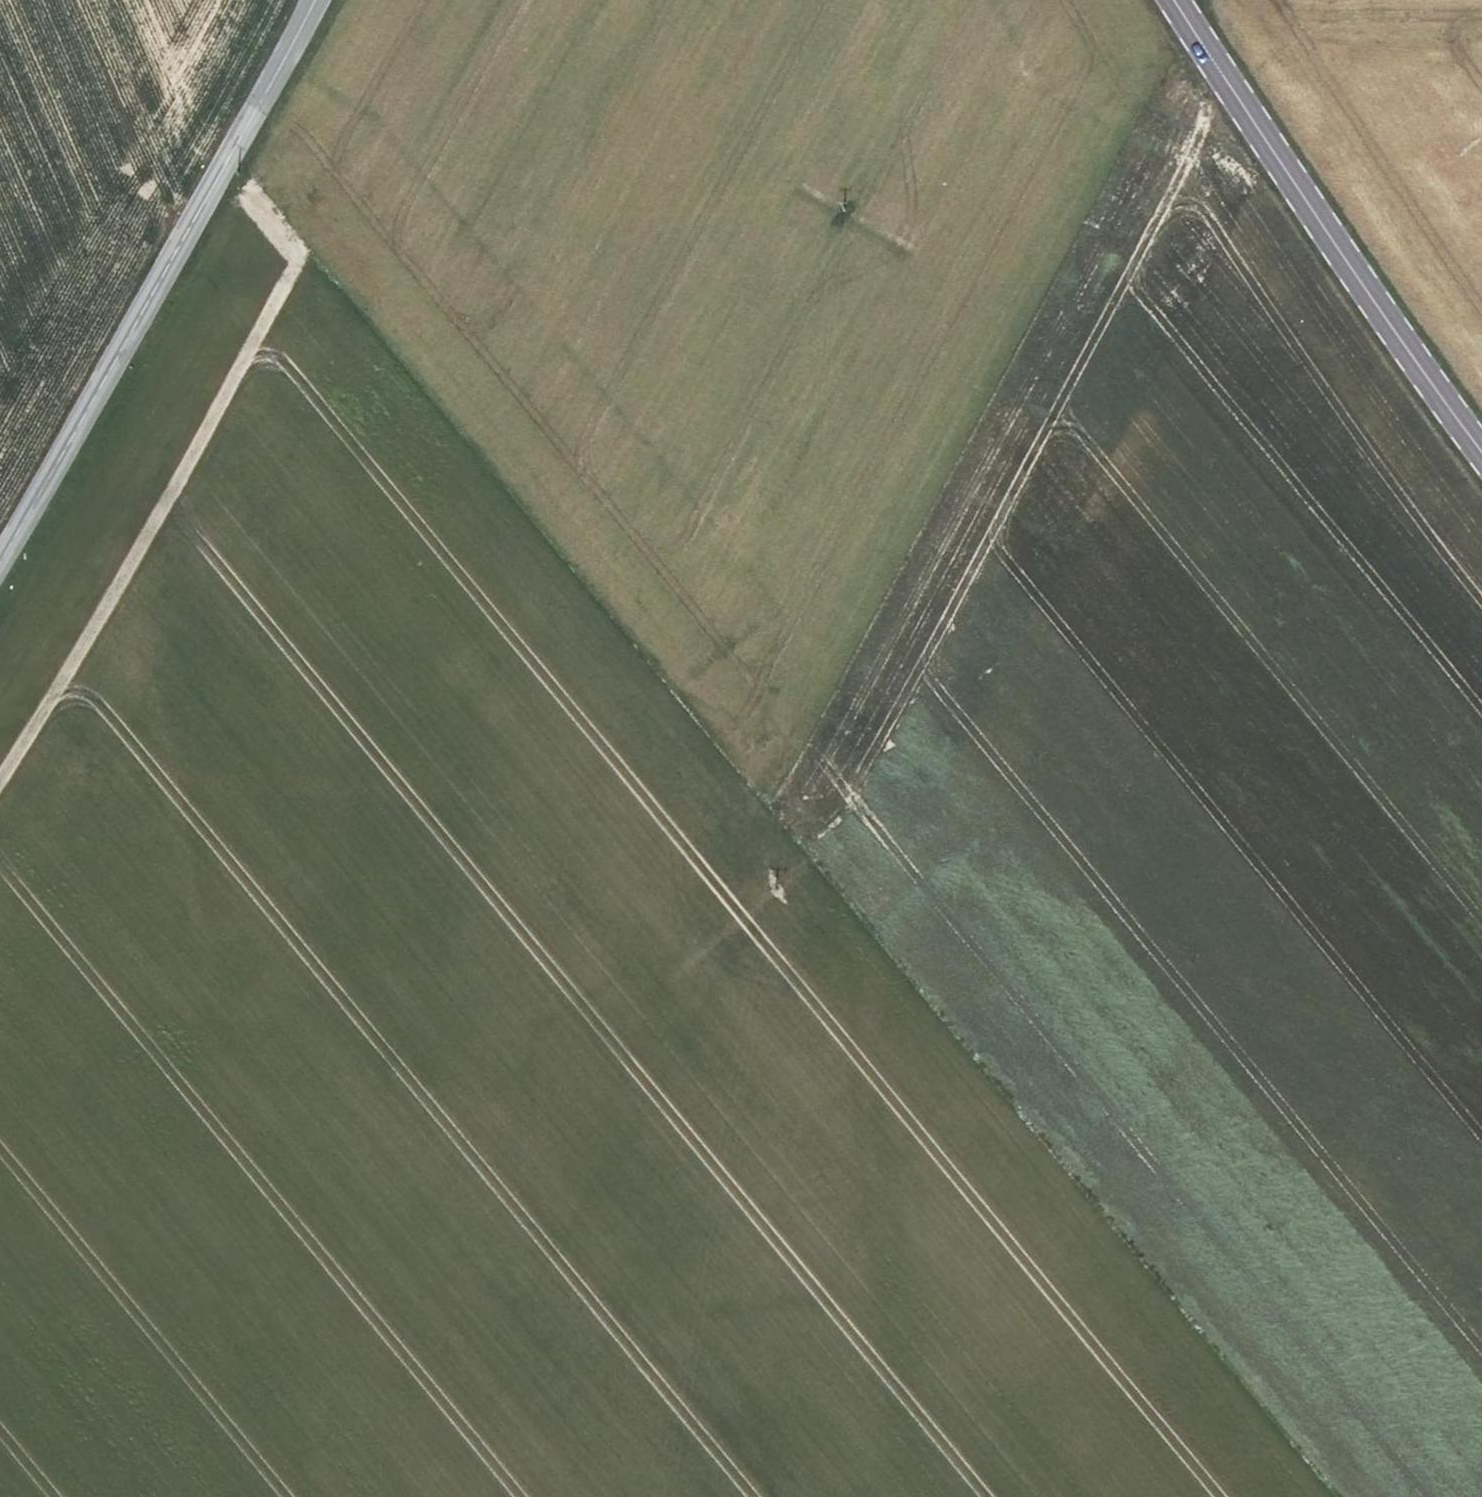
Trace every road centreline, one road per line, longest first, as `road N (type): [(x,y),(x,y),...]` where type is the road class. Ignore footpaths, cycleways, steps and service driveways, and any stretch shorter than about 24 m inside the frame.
road 1 (tertiary): [(0,558),(314,0)]
road 2 (secondary): [(1481,456),(1324,233),(1179,0)]

